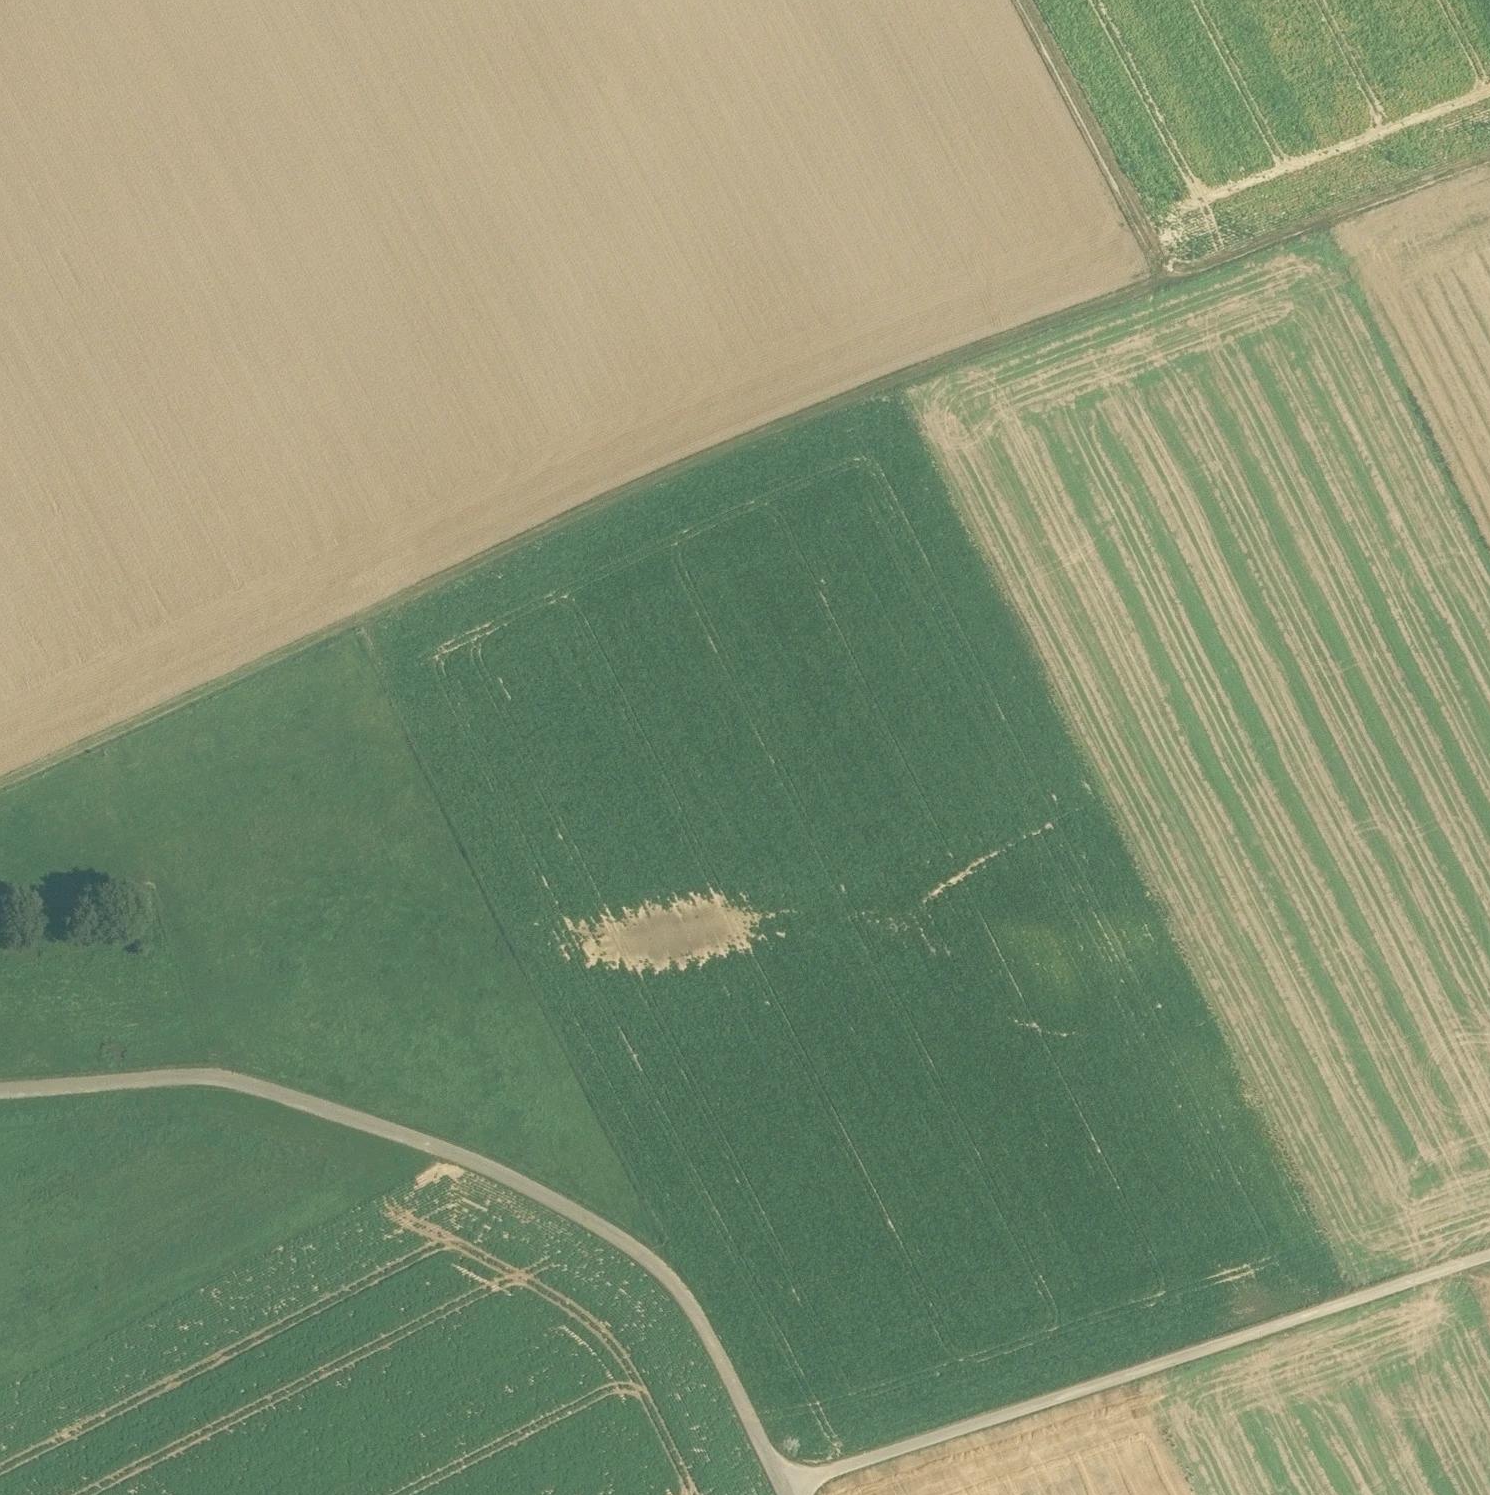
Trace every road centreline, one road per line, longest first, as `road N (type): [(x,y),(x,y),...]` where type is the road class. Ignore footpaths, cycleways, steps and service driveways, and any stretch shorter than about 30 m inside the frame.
road 1 (track): [(0,788),(579,515),(1489,162)]
road 2 (track): [(0,1098),(236,1091),(424,1150),(524,1191),(654,1266),(685,1294),(791,1494)]
road 3 (track): [(816,1494),(1489,1274)]
road 4 (track): [(1166,282),(1023,0)]

